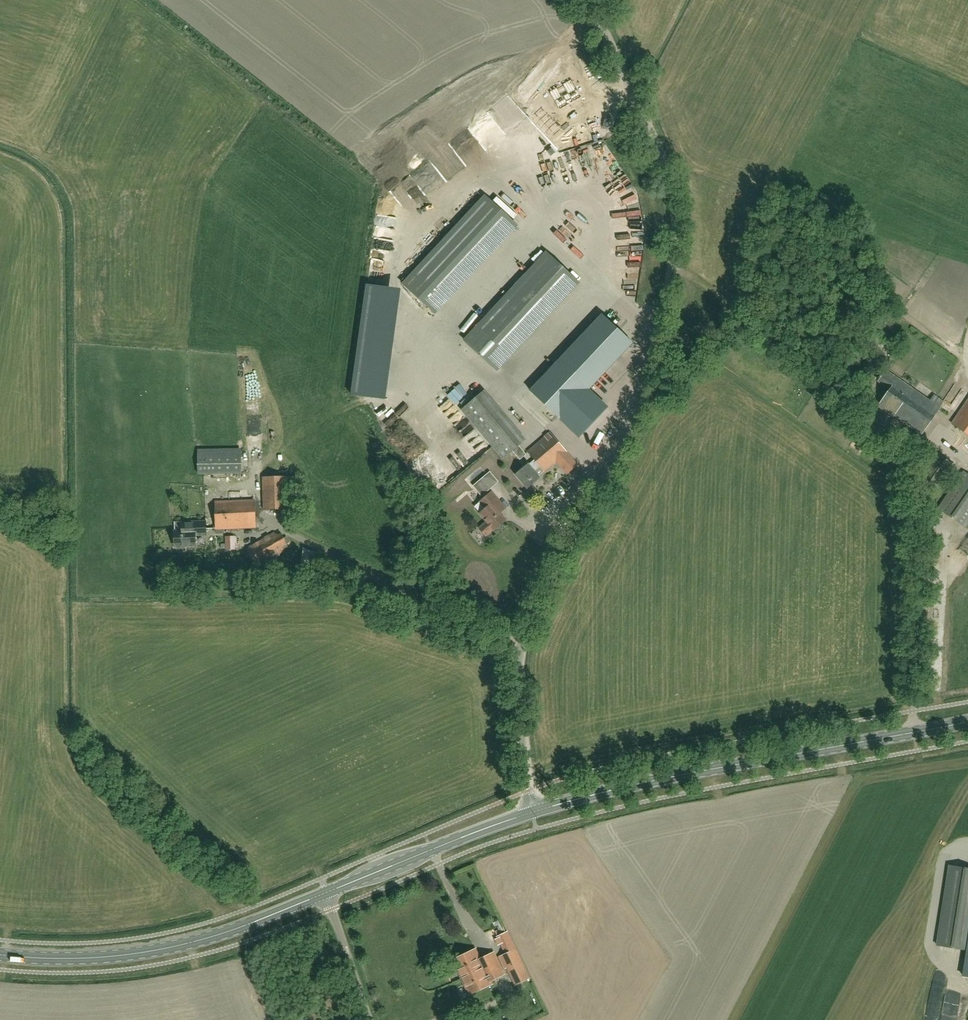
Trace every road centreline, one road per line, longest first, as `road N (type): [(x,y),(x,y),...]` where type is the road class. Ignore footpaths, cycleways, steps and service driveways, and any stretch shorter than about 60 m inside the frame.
road 1 (unclassified): [(521,642),(634,428),(675,266),(672,190),(588,0)]
road 2 (primary): [(967,722),(617,788),(531,812)]
road 3 (primary): [(325,893),(221,934),(136,954),(0,955)]
road 4 (primary): [(531,812),(325,893)]
road 5 (unclassified): [(521,642),(321,565)]
road 6 (unclassified): [(531,812),(521,642)]
road 7 (unclassified): [(370,1019),(325,893)]

